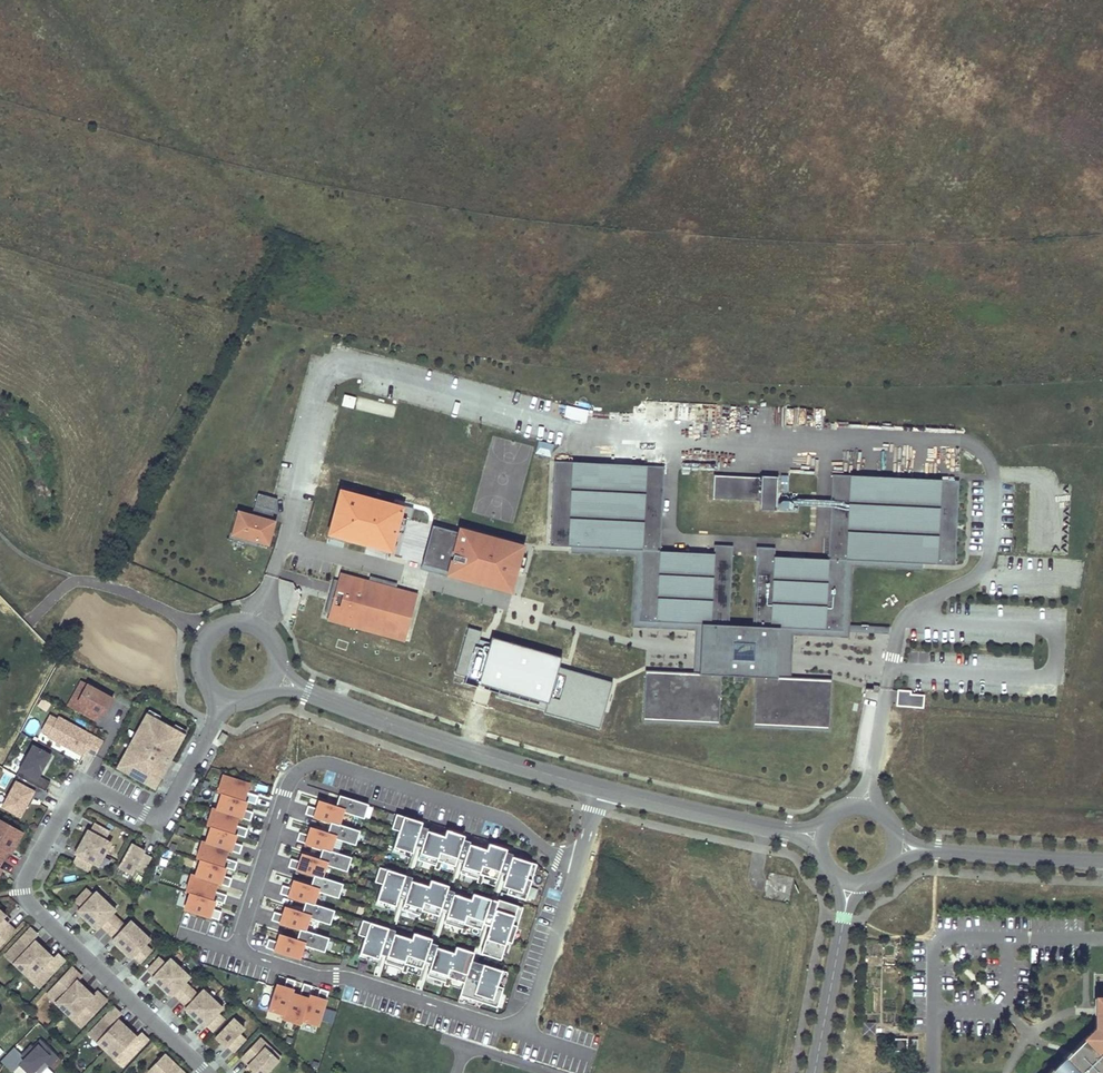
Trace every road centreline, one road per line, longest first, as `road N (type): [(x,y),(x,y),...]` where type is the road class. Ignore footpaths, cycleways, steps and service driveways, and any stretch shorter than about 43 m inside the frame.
road 1 (residential): [(578,865),(530,1015),(516,1027),(348,979),(317,977),(252,956),(240,944),(289,782),(314,763),(508,820),(569,862)]
road 2 (unclassified): [(225,699),(159,821),(79,780),(18,892),(206,1072)]
road 3 (residential): [(600,789),(275,677)]
road 4 (residential): [(821,839),(600,789)]
road 5 (residential): [(1102,861),(895,849)]
road 6 (residential): [(851,881),(815,1072)]
road 7 (unclassified): [(275,677),(273,641),(260,628),(224,625),(209,636),(201,672),(225,699)]

